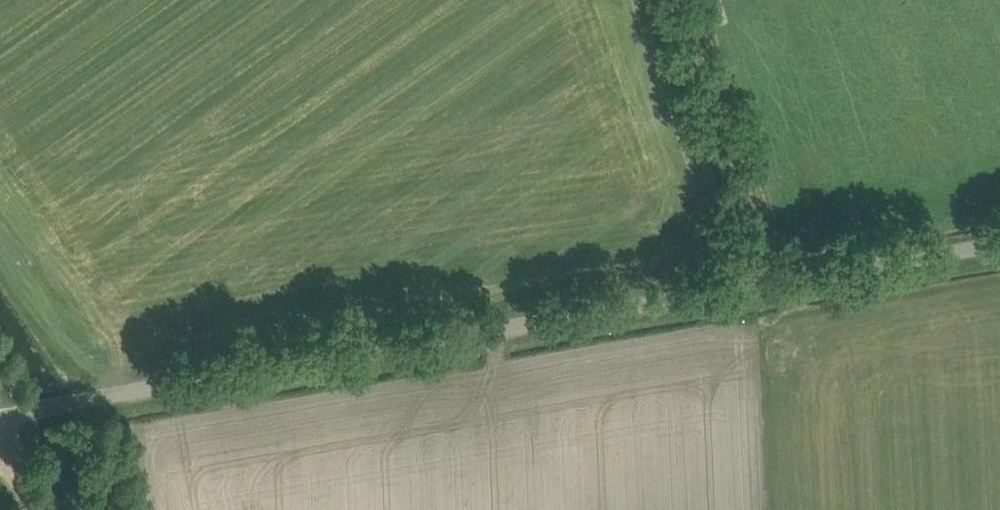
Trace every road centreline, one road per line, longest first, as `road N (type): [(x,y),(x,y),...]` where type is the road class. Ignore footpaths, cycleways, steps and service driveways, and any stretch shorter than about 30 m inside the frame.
road 1 (unclassified): [(0,415),(999,246)]
road 2 (track): [(679,0),(771,284)]

